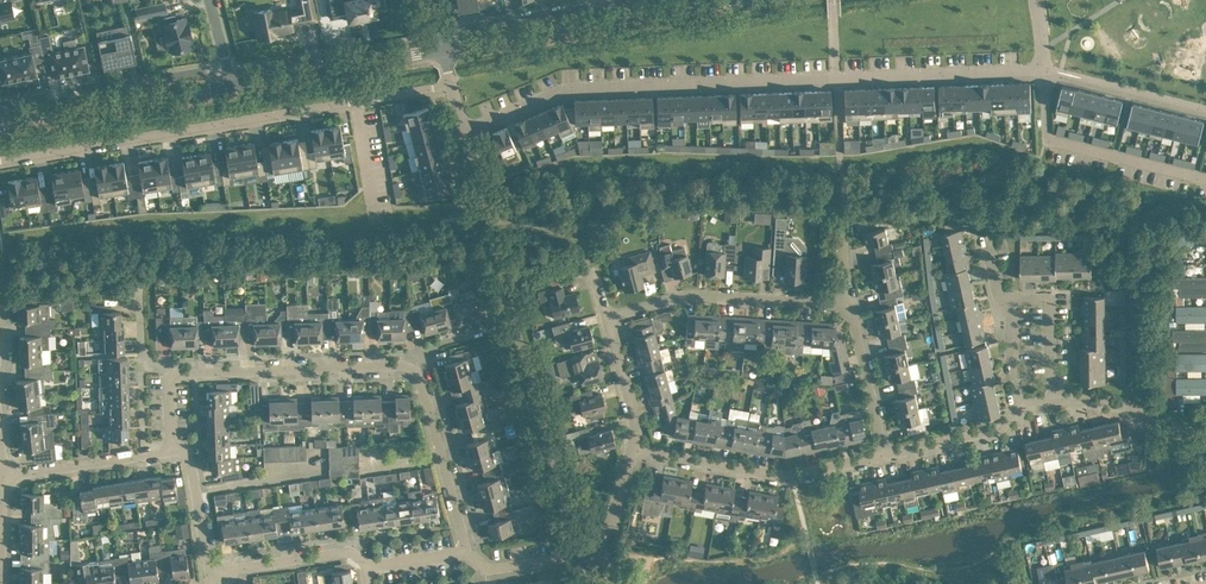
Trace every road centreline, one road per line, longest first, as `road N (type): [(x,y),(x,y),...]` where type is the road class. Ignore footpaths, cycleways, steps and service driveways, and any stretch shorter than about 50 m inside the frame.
road 1 (residential): [(462,130),(572,86),(1044,68)]
road 2 (residential): [(0,160),(356,100)]
road 3 (residential): [(442,51),(745,0)]
road 4 (residential): [(886,454),(793,478),(633,447)]
road 5 (residential): [(168,370),(422,362)]
road 6 (residential): [(843,308),(704,293),(605,311)]
road 7 (residential): [(0,124),(230,85)]
road 8 (residential): [(230,85),(442,51)]
road 9 (residential): [(1023,408),(979,213)]
road 10 (residential): [(422,362),(468,549)]
road 11 (residential): [(1205,440),(1113,403),(1023,408)]
road 12 (residential): [(176,455),(4,477)]
road 13 (residential): [(209,572),(350,550),(365,564)]
road 14 (residential): [(886,454),(854,321),(843,308)]
road 15 (residential): [(1023,408),(1000,430),(886,454)]
road 16 (residential): [(468,549),(495,568),(605,553)]
road 17 (residential): [(633,447),(605,311)]
road 18 (residential): [(209,572),(191,454),(176,455)]

